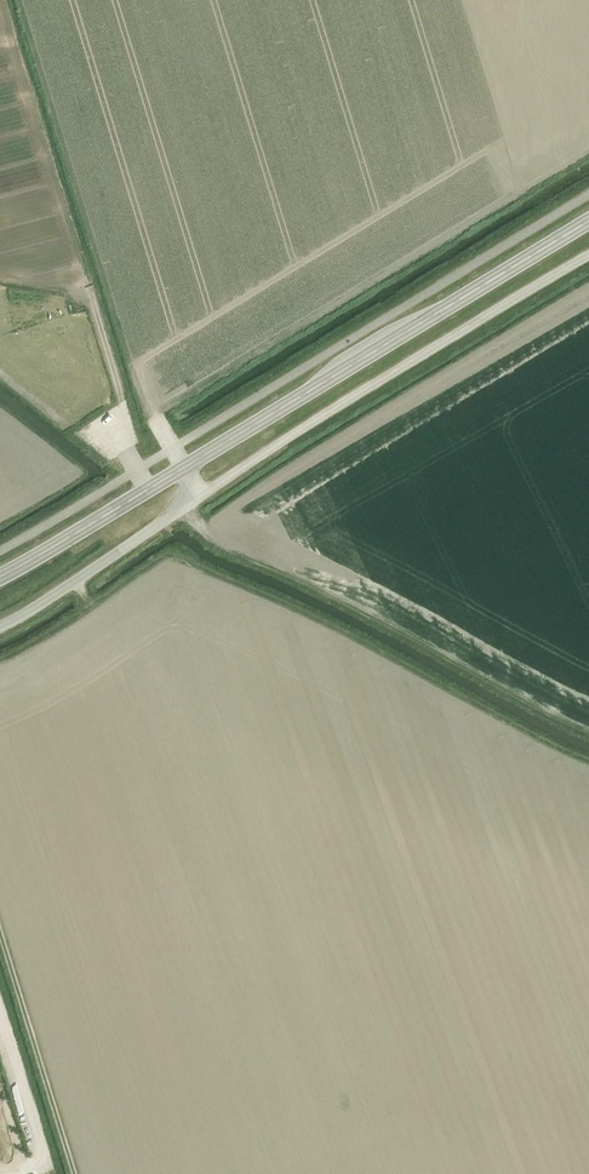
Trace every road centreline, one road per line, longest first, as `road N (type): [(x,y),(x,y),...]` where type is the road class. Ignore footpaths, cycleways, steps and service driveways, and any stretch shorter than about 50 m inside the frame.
road 1 (unclassified): [(0,626),(588,256)]
road 2 (secondary): [(0,576),(588,221)]
road 3 (track): [(74,1173),(0,932)]
road 4 (track): [(0,1013),(47,1157)]

